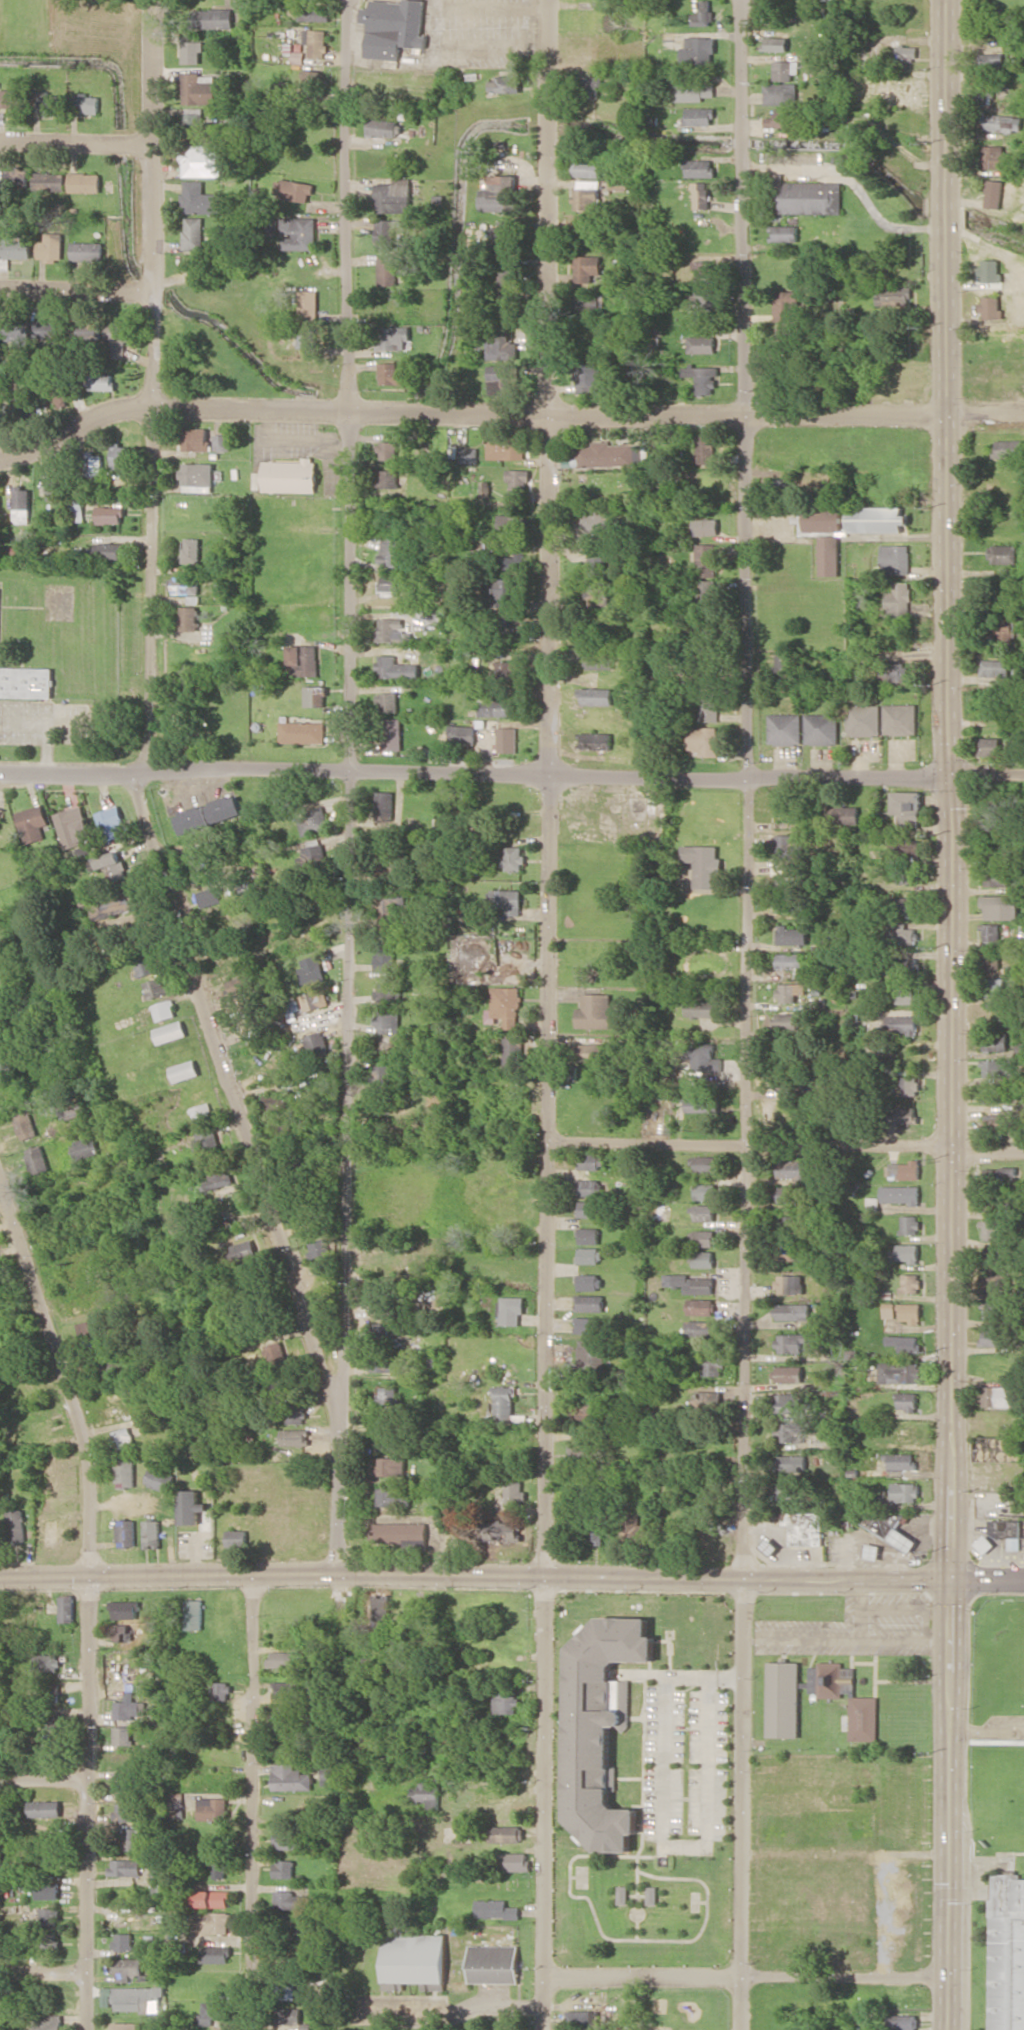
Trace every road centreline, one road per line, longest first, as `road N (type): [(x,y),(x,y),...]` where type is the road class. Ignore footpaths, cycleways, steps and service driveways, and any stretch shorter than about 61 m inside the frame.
road 1 (residential): [(741,2029),(750,771),(745,0)]
road 2 (residential): [(547,2029),(548,0)]
road 3 (residential): [(340,1635),(349,1142),(348,0)]
road 4 (secondary): [(948,2029),(949,772)]
road 5 (tertiary): [(1023,1589),(743,1588),(546,1575),(0,1577)]
road 6 (residential): [(949,772),(0,774)]
road 7 (residential): [(87,2029),(88,1451),(0,1168)]
road 8 (residential): [(1023,414),(153,407)]
road 9 (secondary): [(949,772),(946,0)]
road 10 (residential): [(343,1424),(133,776)]
road 11 (residential): [(948,1978),(468,1979)]
road 12 (residential): [(255,2029),(253,1573)]
road 13 (residential): [(152,0),(153,407)]
road 14 (residential): [(951,1148),(547,1141)]
road 15 (residential): [(153,407),(152,742),(133,776)]
road 16 (residential): [(742,1855),(948,1853)]
road 17 (residential): [(948,1755),(743,1757)]
road 18 (residential): [(153,407),(115,408),(0,456)]
road 19 (residential): [(153,149),(0,143)]
road 20 (residential): [(150,290),(0,288)]

